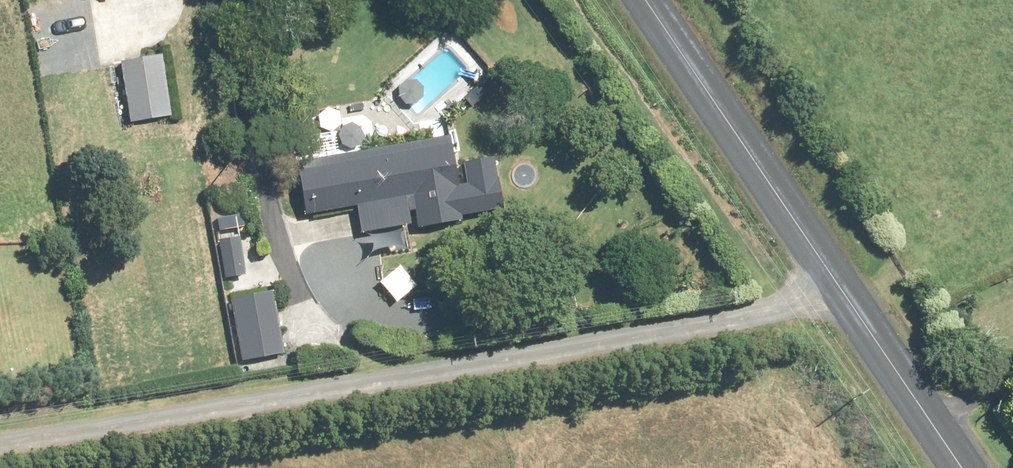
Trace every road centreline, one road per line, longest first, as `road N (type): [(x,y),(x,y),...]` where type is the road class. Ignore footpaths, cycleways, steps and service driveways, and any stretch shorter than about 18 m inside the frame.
road 1 (unclassified): [(0,444),(719,325),(757,317),(829,277)]
road 2 (unclassified): [(829,277),(641,0)]
road 3 (unclassified): [(956,467),(829,277)]

